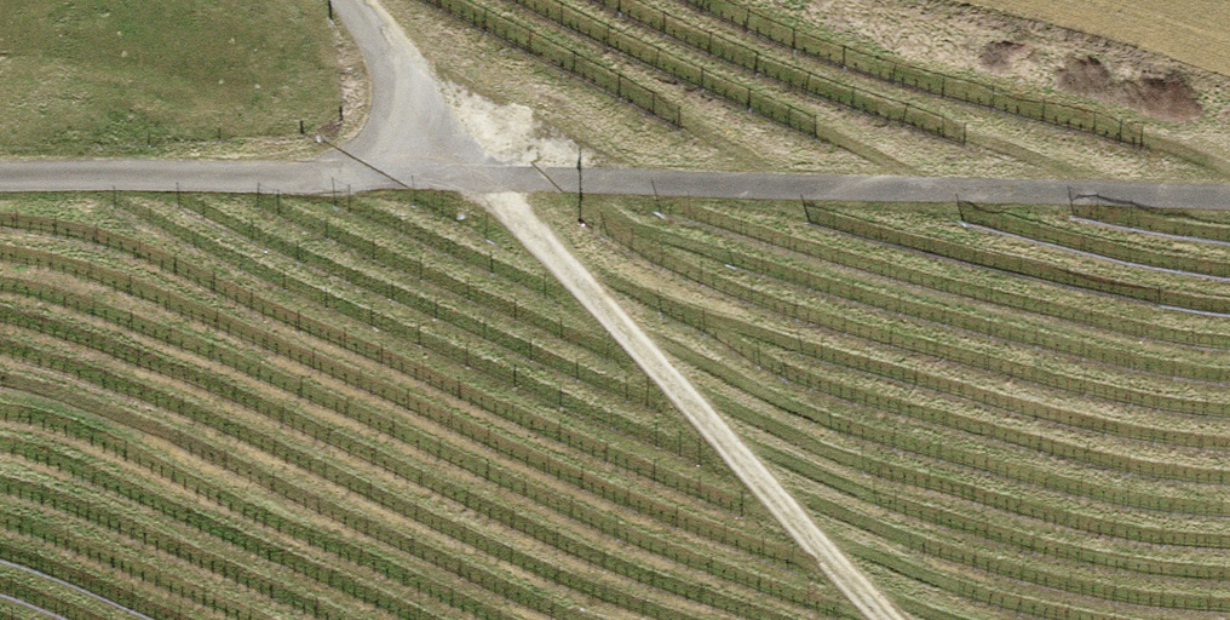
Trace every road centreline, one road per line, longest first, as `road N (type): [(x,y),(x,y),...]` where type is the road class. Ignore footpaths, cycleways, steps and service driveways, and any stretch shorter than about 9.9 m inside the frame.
road 1 (track): [(1229,201),(491,174)]
road 2 (track): [(491,174),(887,619)]
road 3 (track): [(491,174),(0,182)]
road 4 (track): [(356,0),(395,38),(491,174)]

